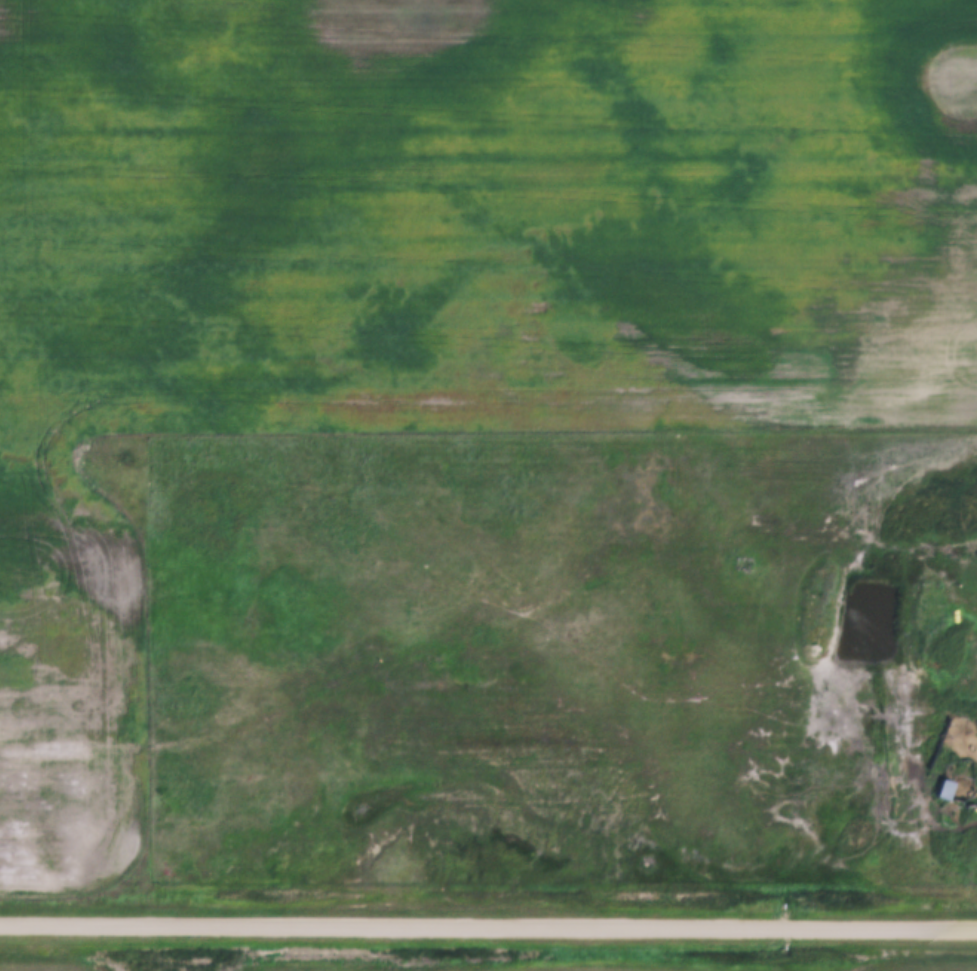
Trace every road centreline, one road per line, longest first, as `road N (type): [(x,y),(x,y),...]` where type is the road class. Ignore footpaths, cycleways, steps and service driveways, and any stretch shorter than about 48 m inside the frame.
road 1 (residential): [(0,920),(976,922)]

